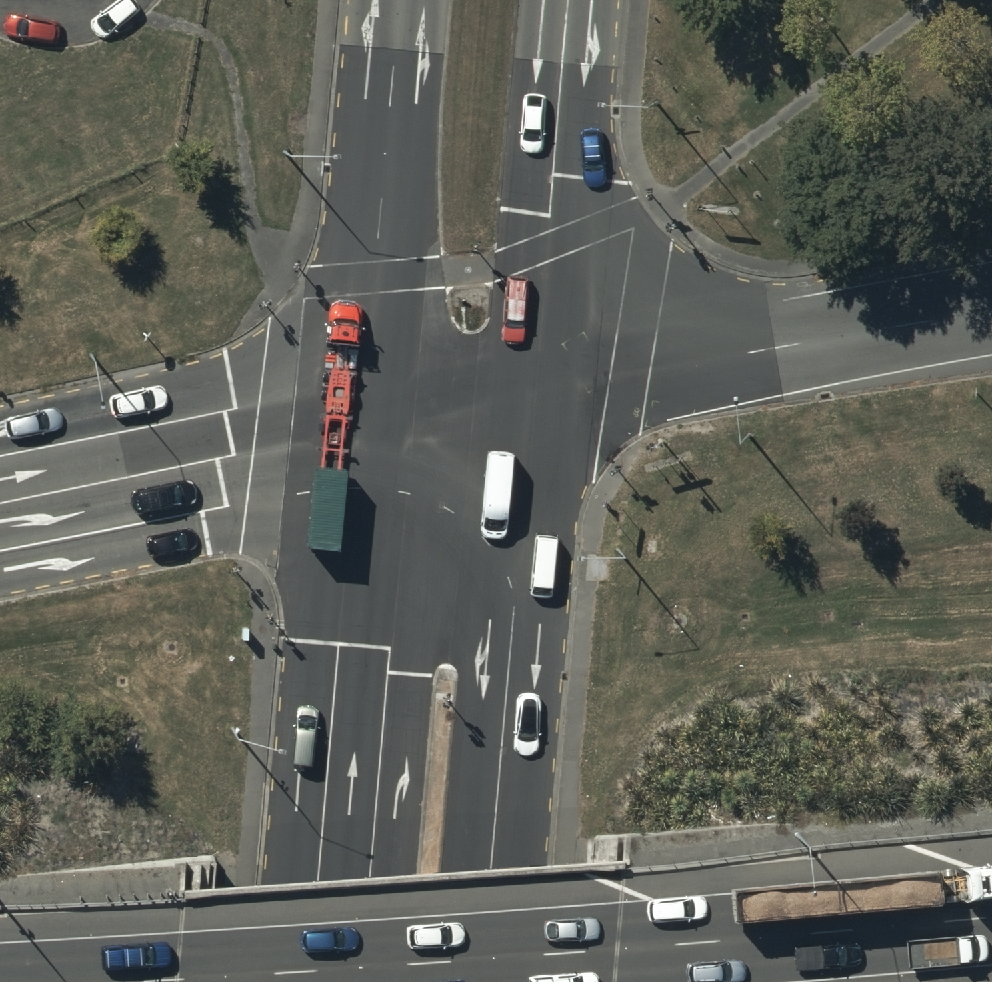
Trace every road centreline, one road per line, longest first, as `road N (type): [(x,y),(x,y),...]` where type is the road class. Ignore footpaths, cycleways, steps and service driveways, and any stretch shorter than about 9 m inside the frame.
road 1 (motorway): [(160,981),(991,916)]
road 2 (primary): [(548,385),(494,981)]
road 3 (primary): [(311,981),(366,417)]
road 4 (trunk): [(548,385),(991,301)]
road 5 (primary): [(366,417),(401,0)]
road 6 (primary): [(569,0),(548,385)]
road 7 (motorway): [(0,496),(366,417)]
road 8 (trunk): [(366,417),(548,385)]

